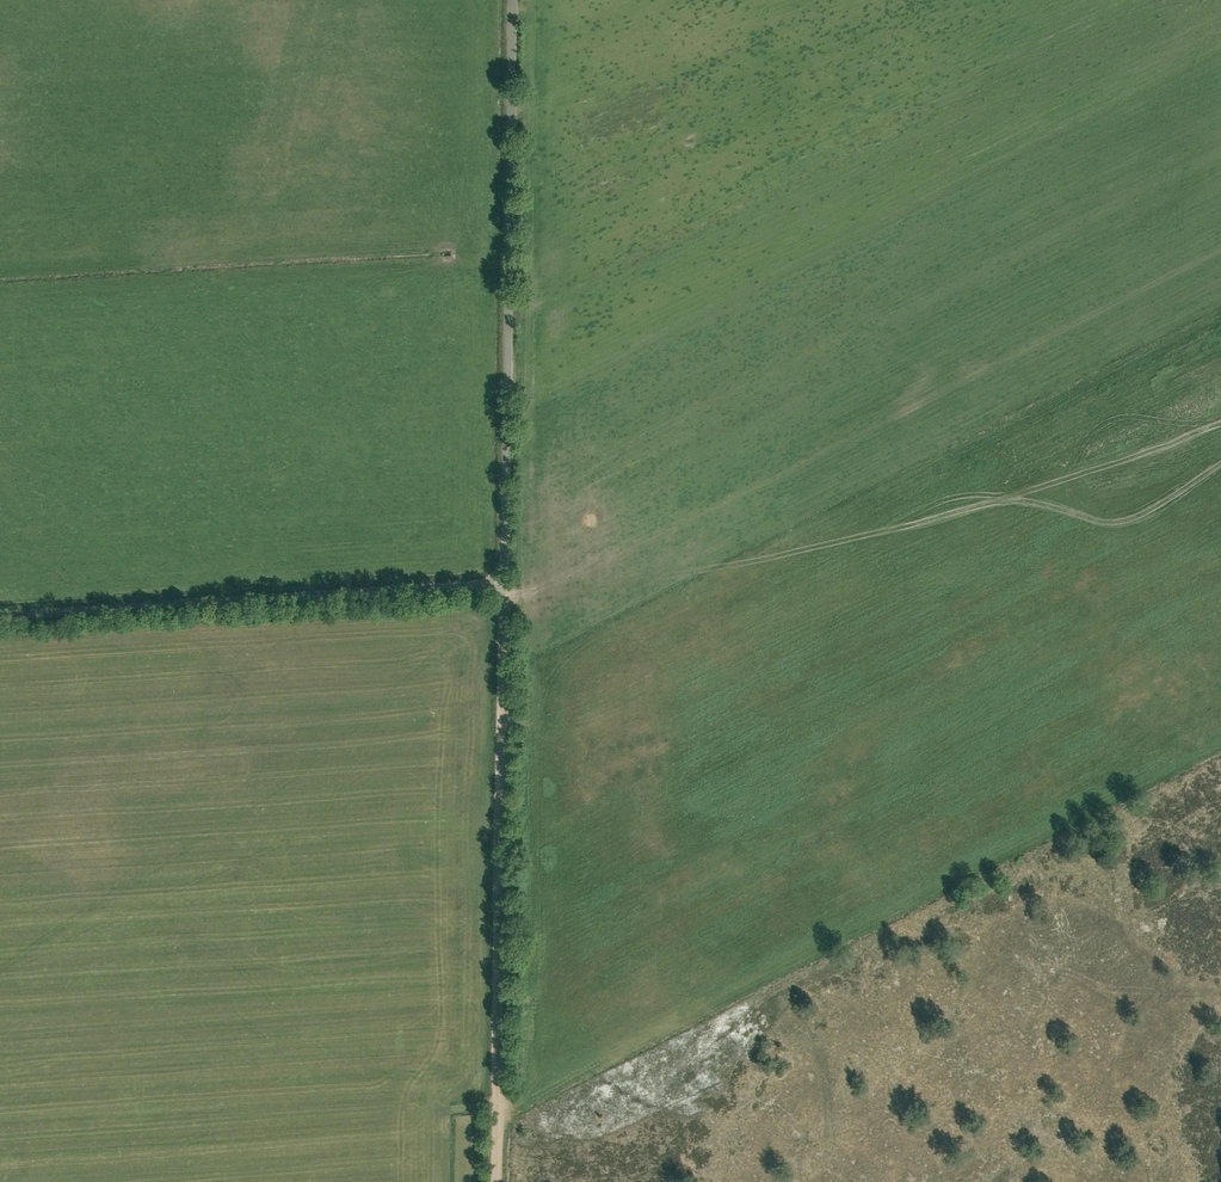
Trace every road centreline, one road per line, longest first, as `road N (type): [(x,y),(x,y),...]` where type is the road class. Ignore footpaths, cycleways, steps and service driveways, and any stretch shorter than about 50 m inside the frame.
road 1 (unclassified): [(0,612),(505,583),(514,0)]
road 2 (track): [(496,1181),(505,583)]

